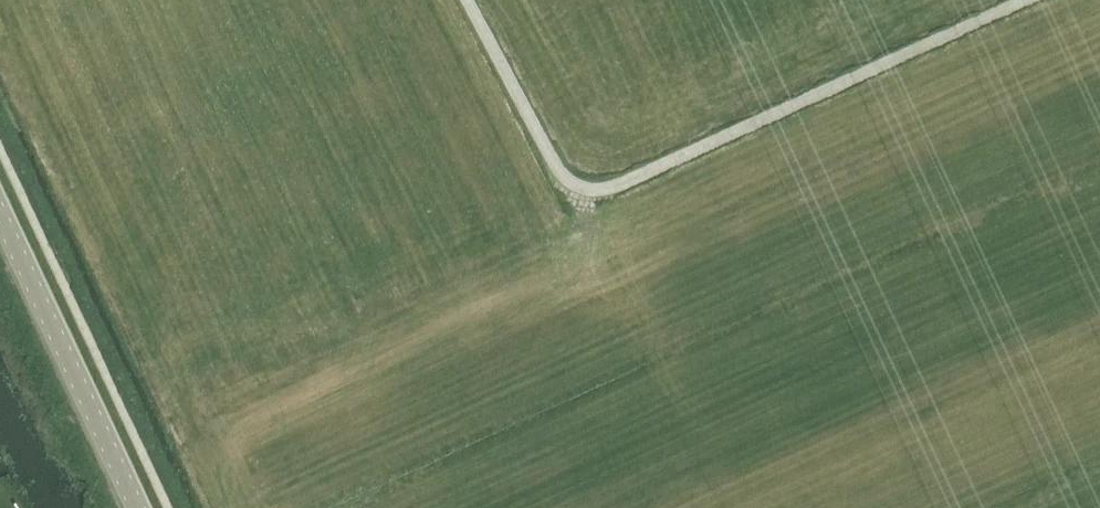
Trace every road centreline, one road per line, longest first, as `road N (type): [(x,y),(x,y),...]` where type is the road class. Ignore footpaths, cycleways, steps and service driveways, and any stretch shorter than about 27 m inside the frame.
road 1 (tertiary): [(140,507),(0,207)]

